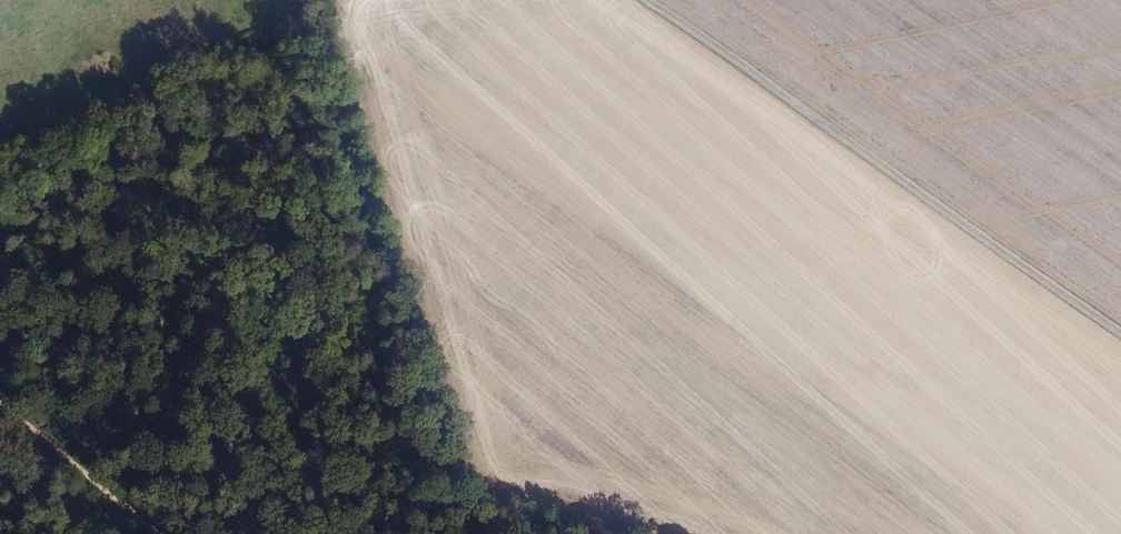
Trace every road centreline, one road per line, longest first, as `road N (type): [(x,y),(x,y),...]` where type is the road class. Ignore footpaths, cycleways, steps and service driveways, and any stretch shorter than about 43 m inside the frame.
road 1 (track): [(651,0),(732,48),(955,213),(1026,254)]
road 2 (track): [(0,401),(164,533)]

